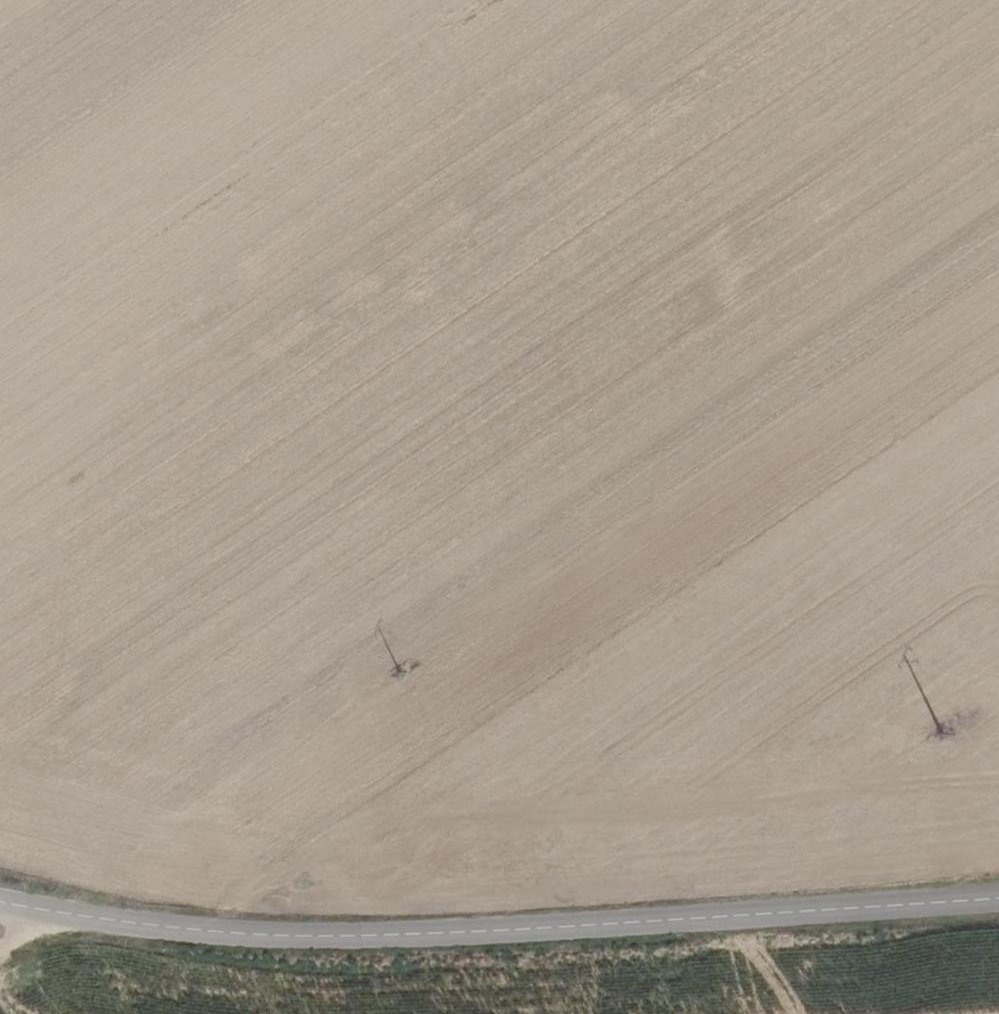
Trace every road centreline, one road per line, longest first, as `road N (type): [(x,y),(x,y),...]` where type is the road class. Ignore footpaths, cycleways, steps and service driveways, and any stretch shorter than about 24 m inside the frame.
road 1 (tertiary): [(998,898),(356,937),(162,929),(0,902)]

